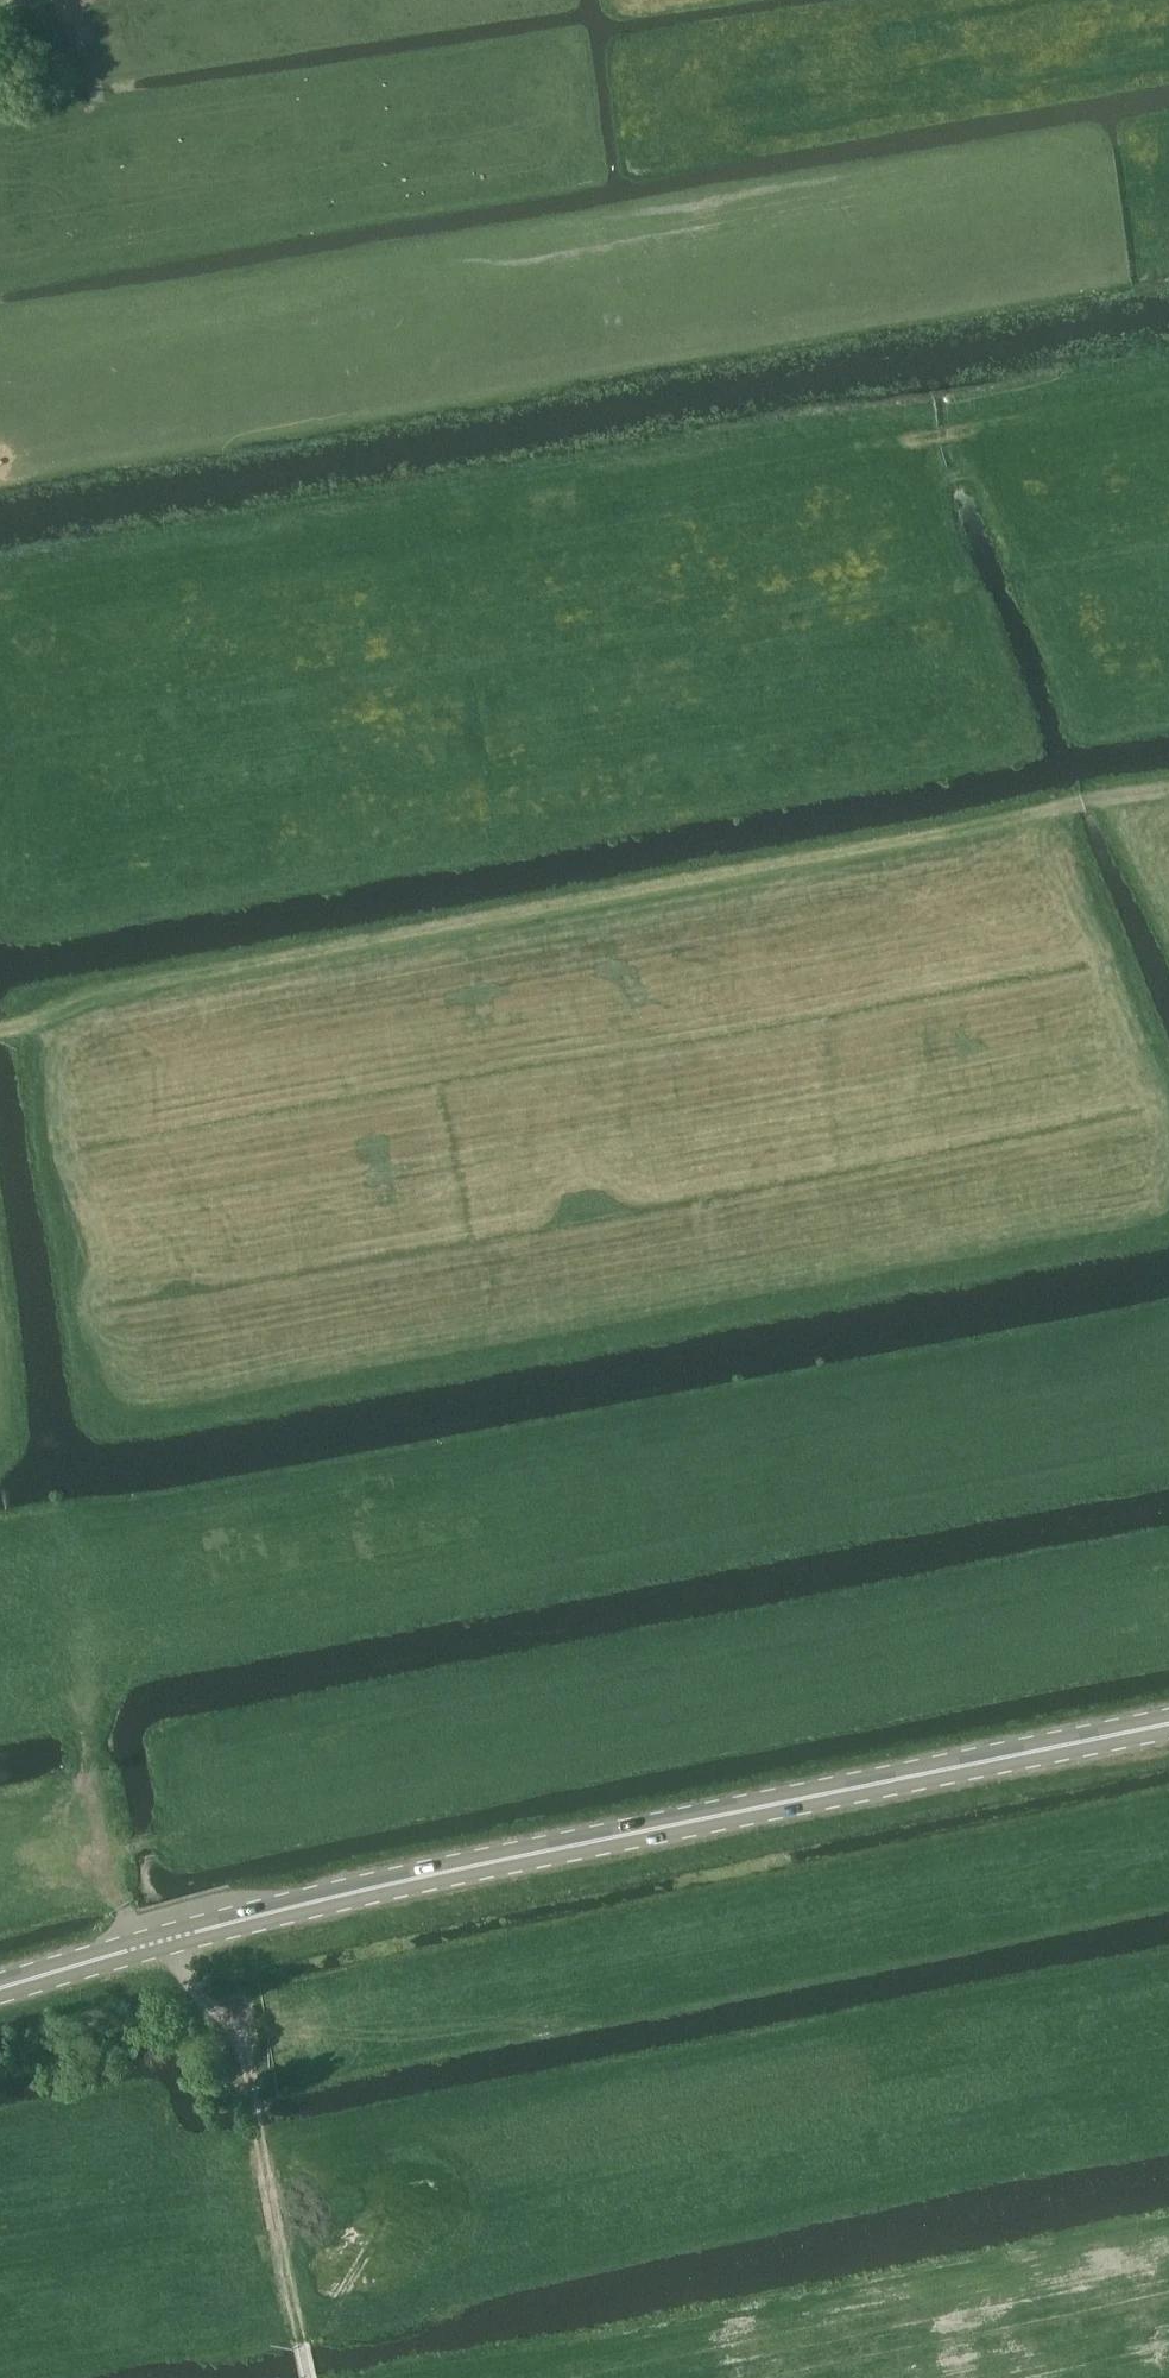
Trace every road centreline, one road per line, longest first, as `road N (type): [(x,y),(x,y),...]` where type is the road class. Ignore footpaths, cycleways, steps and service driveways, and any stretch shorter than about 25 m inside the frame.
road 1 (track): [(0,1030),(33,1025),(52,1004),(1168,789)]
road 2 (secondary): [(0,1991),(141,1948),(1168,1731)]
road 3 (track): [(311,2377),(245,2029),(190,1989),(115,1888),(79,1706)]

